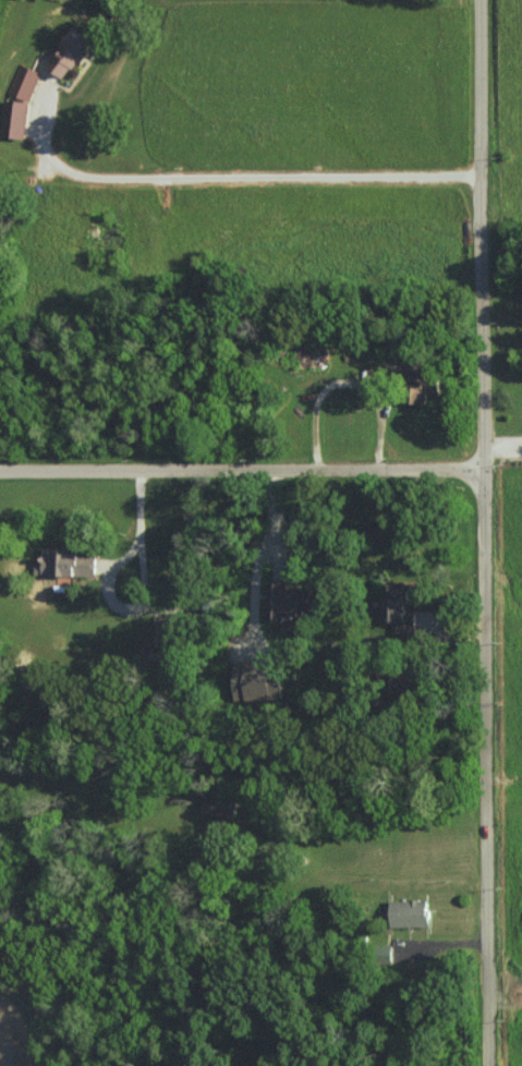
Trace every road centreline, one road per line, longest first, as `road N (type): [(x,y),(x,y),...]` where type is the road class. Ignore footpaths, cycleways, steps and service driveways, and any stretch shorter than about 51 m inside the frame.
road 1 (residential): [(485,1065),(478,0)]
road 2 (residential): [(0,473),(482,471)]

